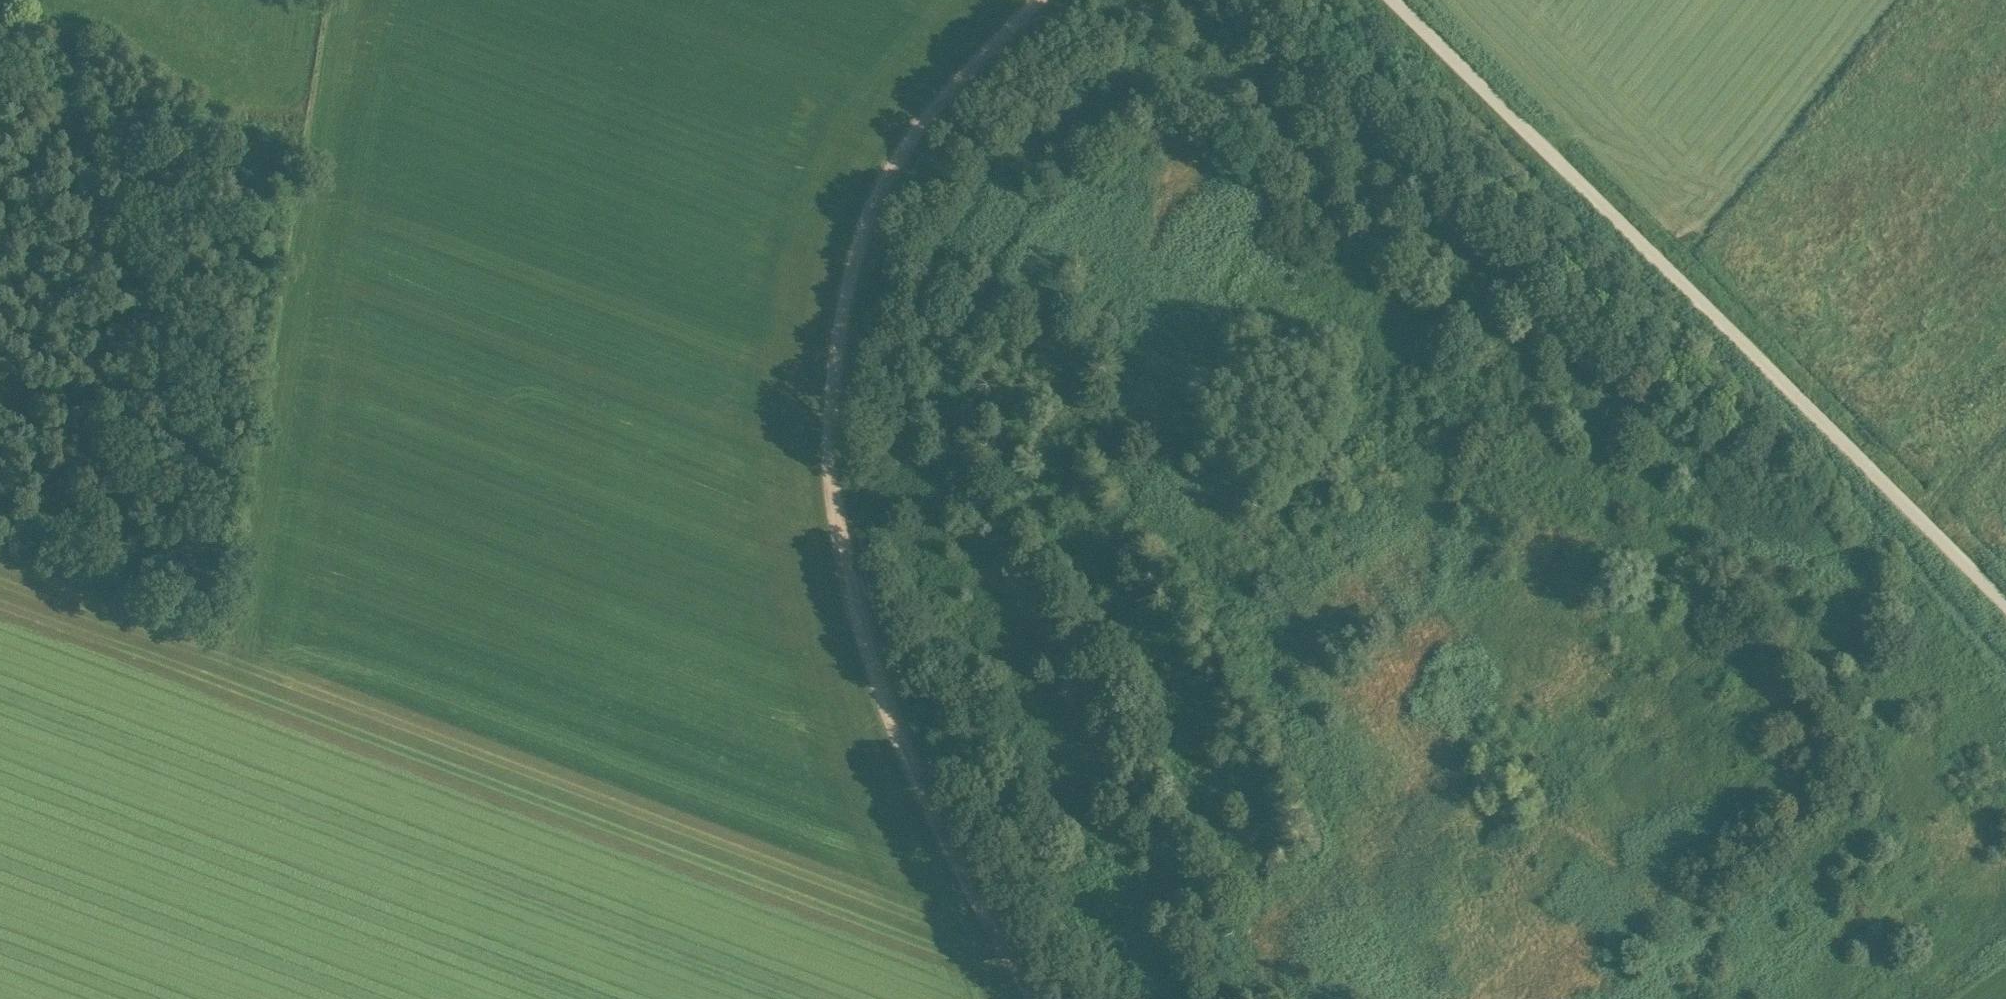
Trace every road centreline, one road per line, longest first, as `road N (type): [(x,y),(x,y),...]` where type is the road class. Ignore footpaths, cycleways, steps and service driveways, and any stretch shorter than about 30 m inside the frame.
road 1 (track): [(1041,998),(922,788),(866,657),(829,418),(852,257),(881,177),(938,101),(1038,0)]
road 2 (unclassified): [(2005,605),(1395,0)]

